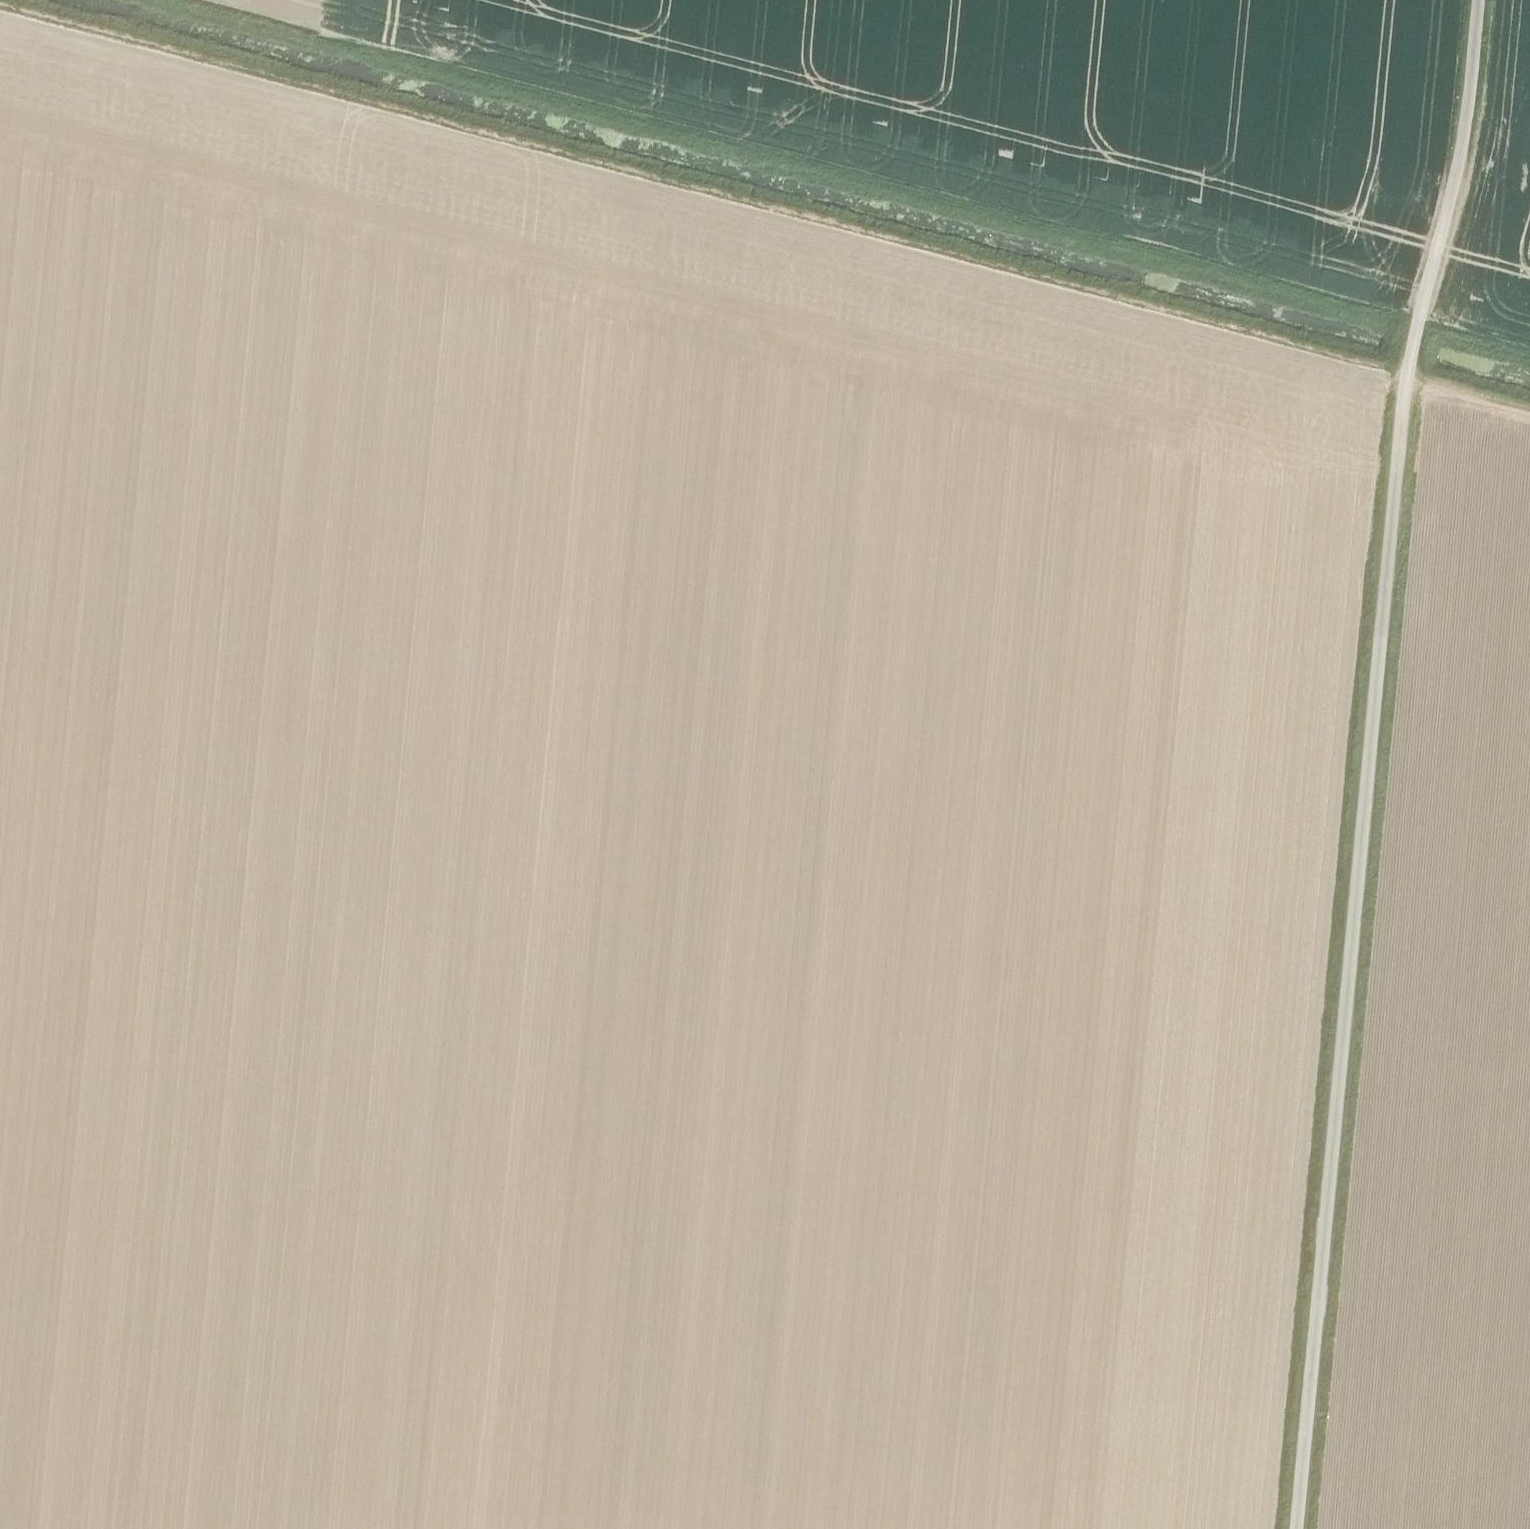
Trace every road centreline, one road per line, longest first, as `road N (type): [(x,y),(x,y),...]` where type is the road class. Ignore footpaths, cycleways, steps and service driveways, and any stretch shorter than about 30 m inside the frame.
road 1 (unclassified): [(1300,1528),(1409,375),(1470,106),(1480,0)]

